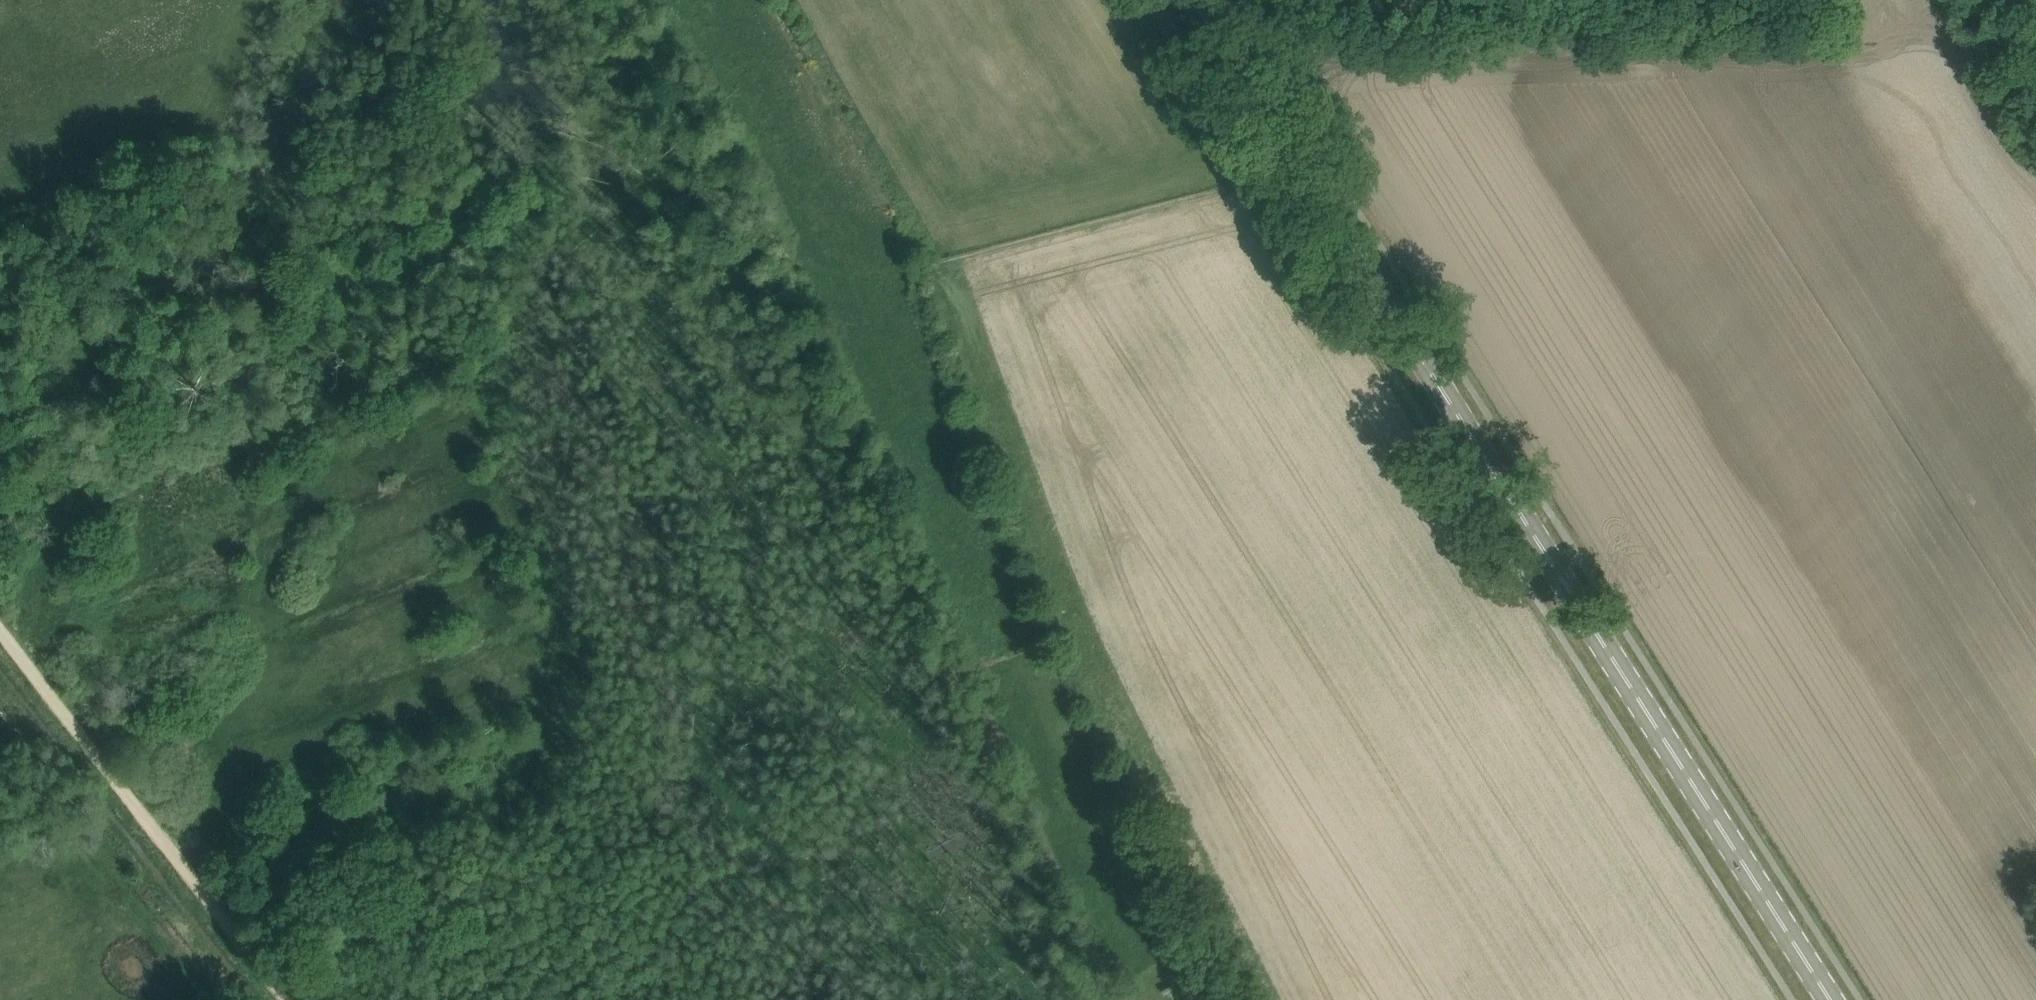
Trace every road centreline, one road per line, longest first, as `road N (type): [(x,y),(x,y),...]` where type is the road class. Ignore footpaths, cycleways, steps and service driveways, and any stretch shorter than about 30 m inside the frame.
road 1 (primary): [(1833,999),(1196,0)]
road 2 (track): [(302,999),(0,614)]

